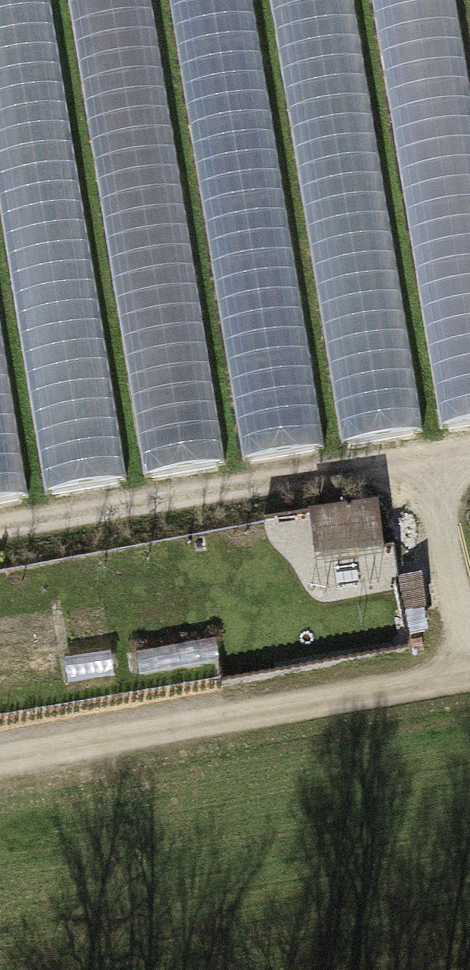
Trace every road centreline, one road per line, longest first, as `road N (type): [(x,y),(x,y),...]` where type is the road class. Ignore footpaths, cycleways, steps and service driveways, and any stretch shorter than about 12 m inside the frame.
road 1 (track): [(0,527),(469,446)]
road 2 (track): [(469,670),(0,748)]
road 3 (track): [(420,455),(462,671)]

